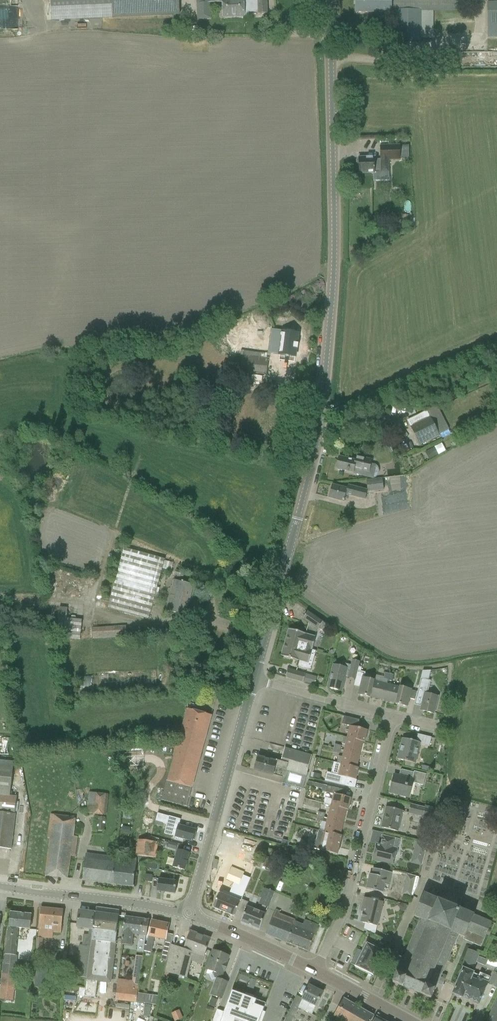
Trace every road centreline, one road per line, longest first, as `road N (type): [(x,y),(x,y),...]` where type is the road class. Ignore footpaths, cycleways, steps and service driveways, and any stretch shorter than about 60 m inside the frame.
road 1 (tertiary): [(254,679),(320,420),(334,253),(329,0)]
road 2 (residential): [(315,971),(346,904),(392,717)]
road 3 (tertiary): [(187,915),(254,679)]
road 4 (secondary): [(187,915),(0,888)]
road 5 (residential): [(392,717),(254,679)]
road 6 (secondary): [(315,971),(187,915)]

